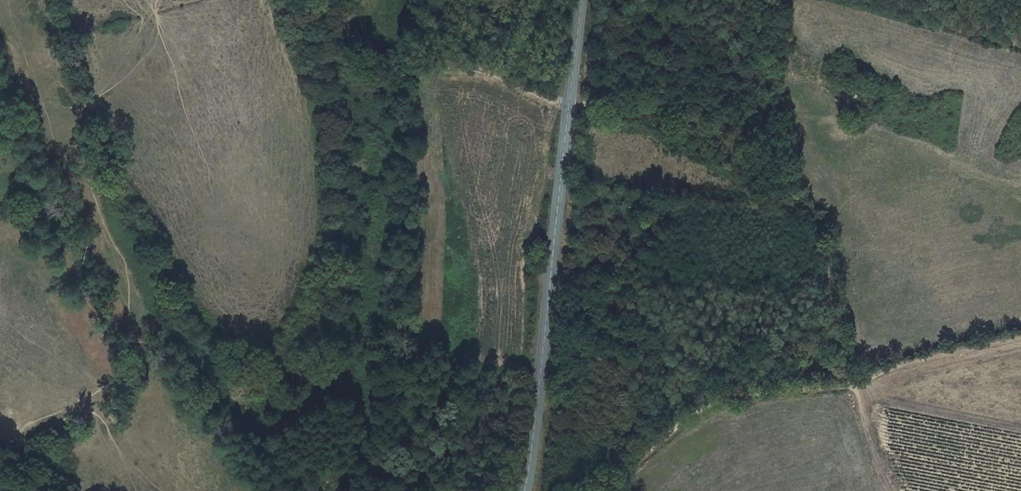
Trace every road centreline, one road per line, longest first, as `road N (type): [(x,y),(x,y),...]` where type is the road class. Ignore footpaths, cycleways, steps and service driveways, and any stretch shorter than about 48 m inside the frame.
road 1 (track): [(892,490),(830,311),(826,247),(812,206),(757,160),(654,114),(571,103),(493,74),(310,55),(285,0)]
road 2 (tertiary): [(583,0),(526,490)]
road 3 (track): [(607,490),(710,405),(1020,336)]

